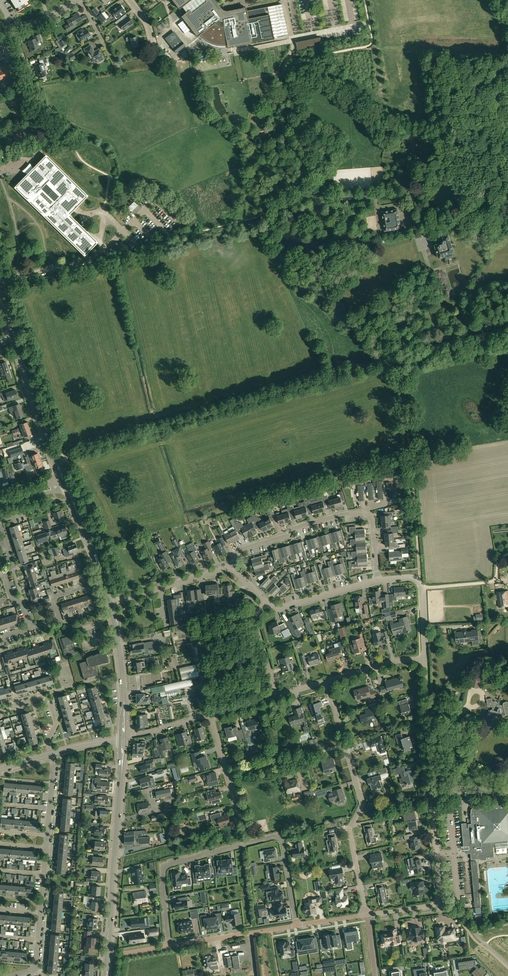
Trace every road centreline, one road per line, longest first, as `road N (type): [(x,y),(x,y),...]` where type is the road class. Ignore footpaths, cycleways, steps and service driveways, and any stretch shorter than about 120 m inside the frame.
road 1 (residential): [(168,946),(165,866),(274,836),(284,842),(297,925)]
road 2 (residential): [(367,914),(349,829),(362,803),(326,681)]
road 3 (track): [(420,582),(401,377),(387,364)]
road 4 (residential): [(377,581),(371,519),(361,513),(241,550),(231,569)]
road 5 (secondary): [(108,955),(123,740)]
road 6 (secondary): [(47,441),(1,306)]
road 7 (secondary): [(123,735),(109,603)]
road 8 (residential): [(297,925),(168,946)]
road 9 (residential): [(431,789),(425,659)]
road 10 (residential): [(231,569),(109,603)]
road 11 (residential): [(425,659),(420,582),(377,581)]

